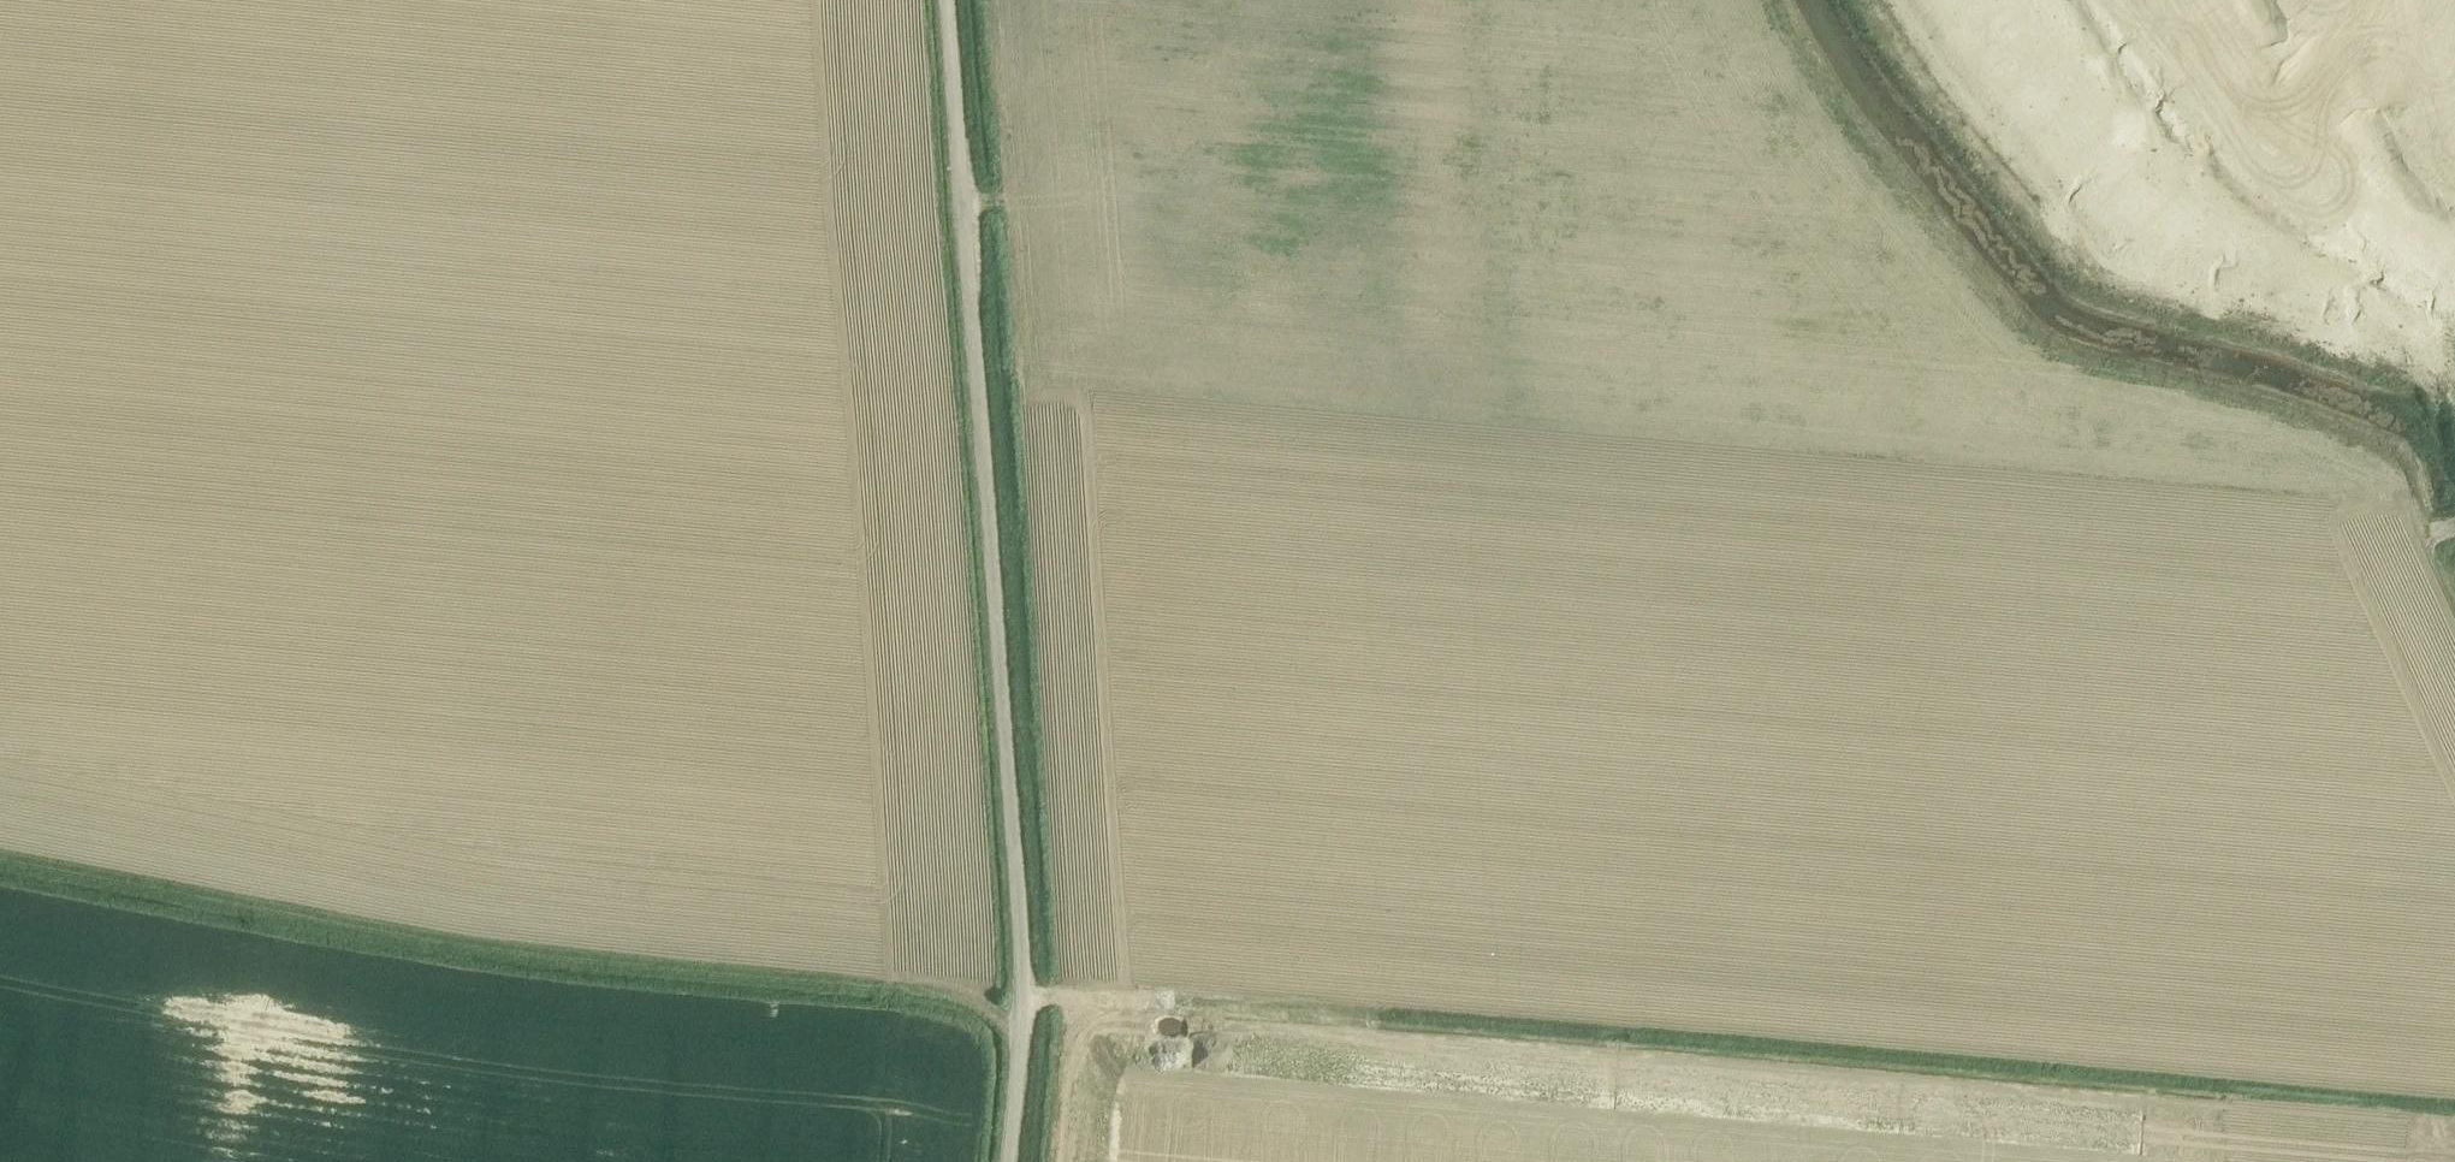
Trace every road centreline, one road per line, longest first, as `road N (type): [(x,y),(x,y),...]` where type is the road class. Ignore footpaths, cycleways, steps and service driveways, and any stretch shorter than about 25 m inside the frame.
road 1 (unclassified): [(1002,1161),(1014,1032),(1008,845),(944,0)]
road 2 (residential): [(2224,0),(2454,202)]

